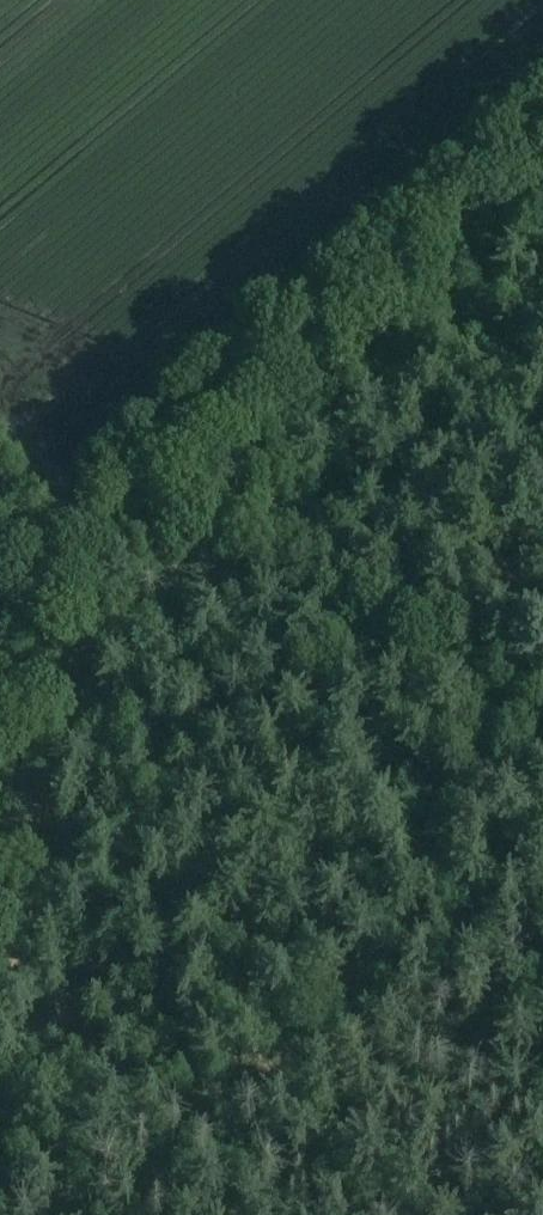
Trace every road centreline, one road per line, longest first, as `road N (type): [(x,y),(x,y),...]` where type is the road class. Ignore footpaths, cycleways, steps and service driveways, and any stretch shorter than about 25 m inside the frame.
road 1 (track): [(542,200),(158,532)]
road 2 (track): [(116,543),(0,1032)]
road 3 (track): [(542,760),(438,690),(204,575),(116,543)]
road 4 (track): [(0,497),(116,543)]

